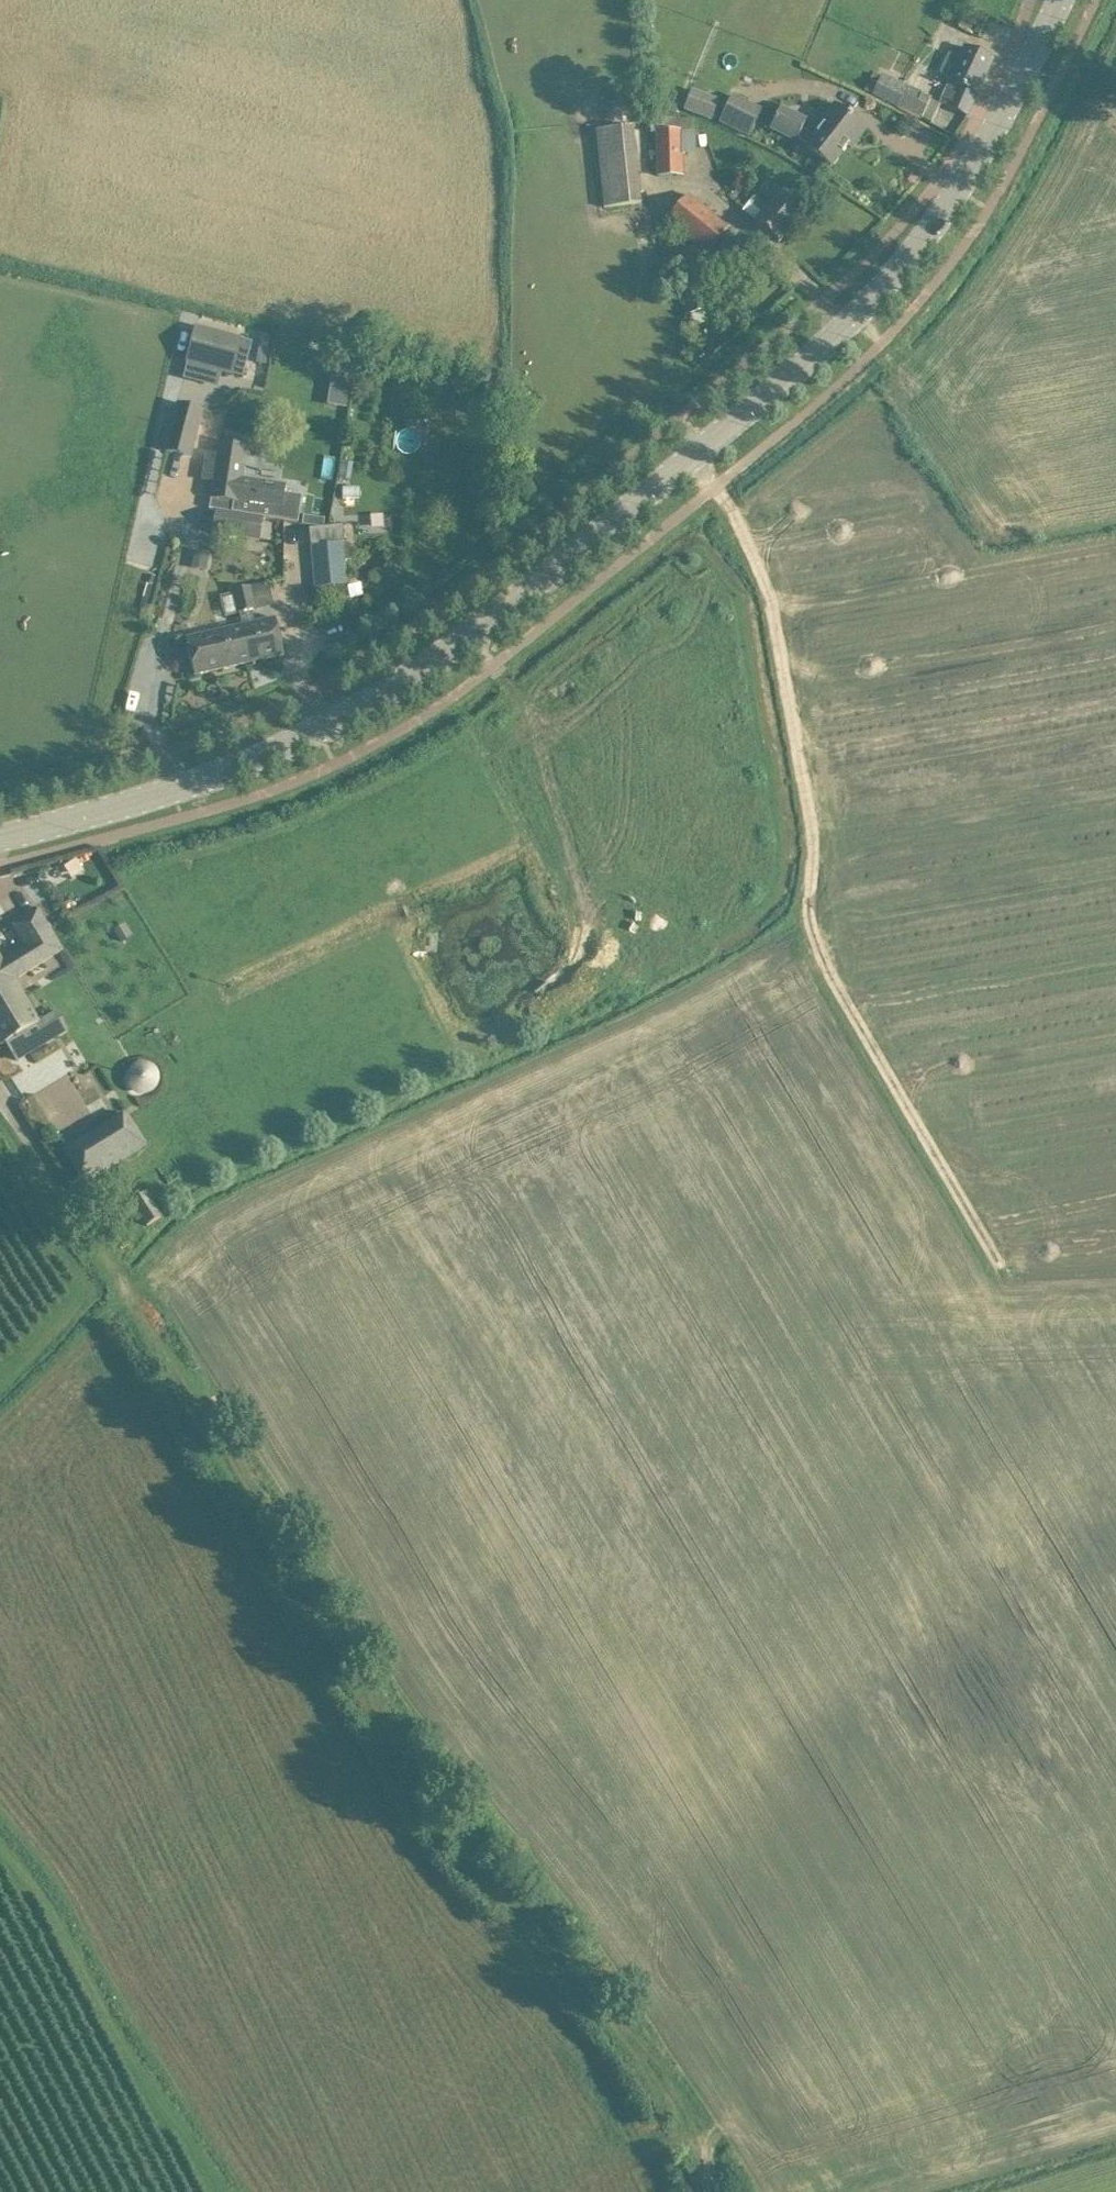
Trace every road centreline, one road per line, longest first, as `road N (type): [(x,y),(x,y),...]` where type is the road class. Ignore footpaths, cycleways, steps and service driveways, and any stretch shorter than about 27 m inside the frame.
road 1 (secondary): [(0,840),(161,798),(322,734),(478,636),(883,303),(974,196),(1073,0)]
road 2 (track): [(80,1236),(409,1792),(670,2119),(703,2191)]
road 3 (track): [(696,456),(721,486),(775,602),(813,815),(809,928),(1004,1268)]
road 4 (unclassified): [(0,1103),(80,1236)]

